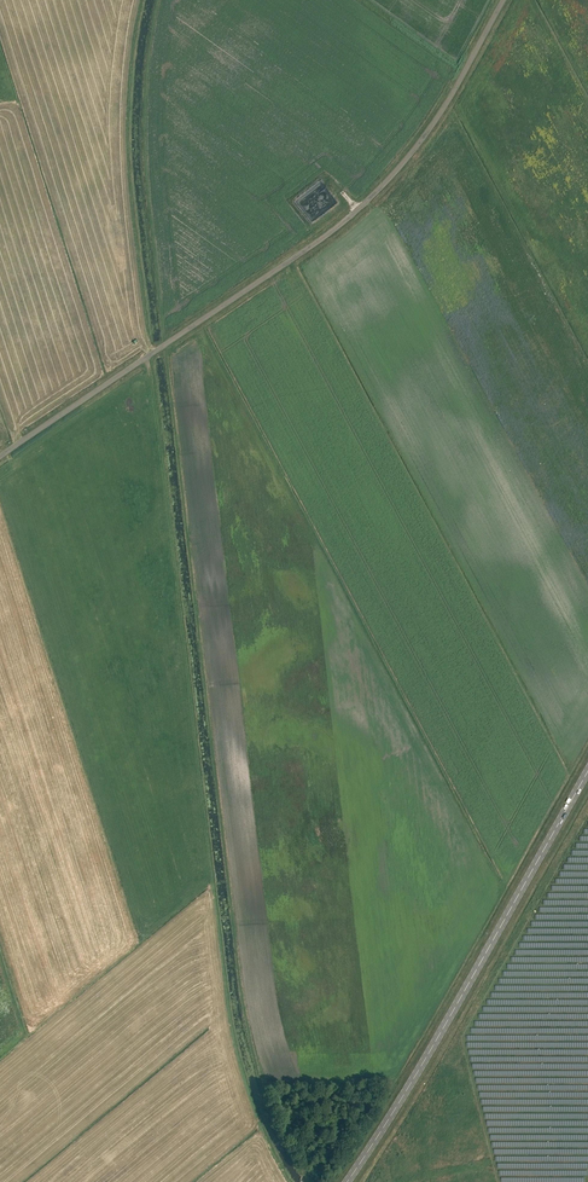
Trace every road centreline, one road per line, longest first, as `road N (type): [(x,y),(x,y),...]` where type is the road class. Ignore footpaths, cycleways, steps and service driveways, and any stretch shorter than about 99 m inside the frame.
road 1 (unclassified): [(0,456),(362,206),(423,137),(502,0)]
road 2 (primary): [(347,1181),(587,772)]
road 3 (track): [(142,0),(128,158),(150,354)]

